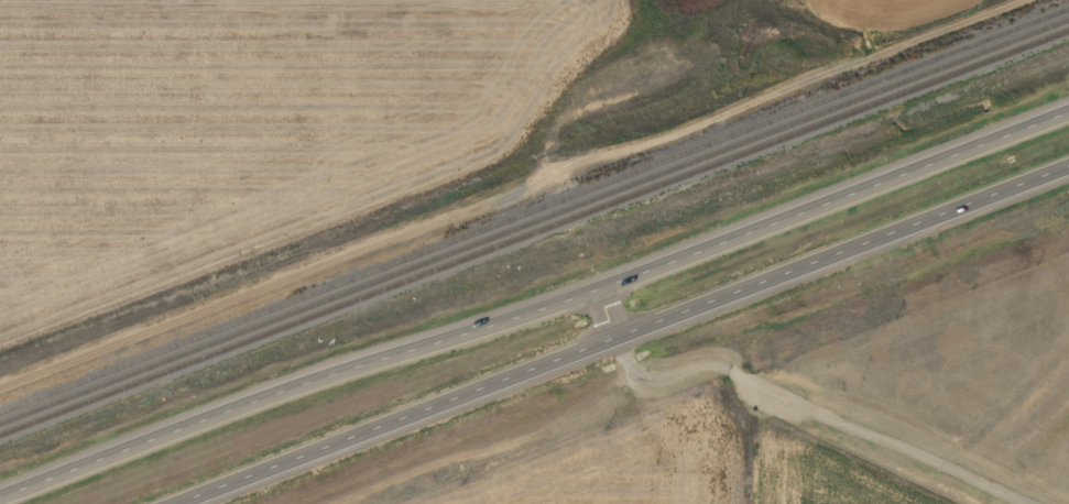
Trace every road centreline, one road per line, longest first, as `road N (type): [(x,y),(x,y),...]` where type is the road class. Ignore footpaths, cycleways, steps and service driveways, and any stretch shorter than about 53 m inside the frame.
road 1 (trunk): [(1068,111),(606,287),(228,409),(0,496)]
road 2 (trunk): [(184,503),(1068,169)]
road 3 (track): [(0,384),(543,173),(567,153),(560,128)]
road 4 (track): [(560,128),(550,94),(703,33),(749,0)]

